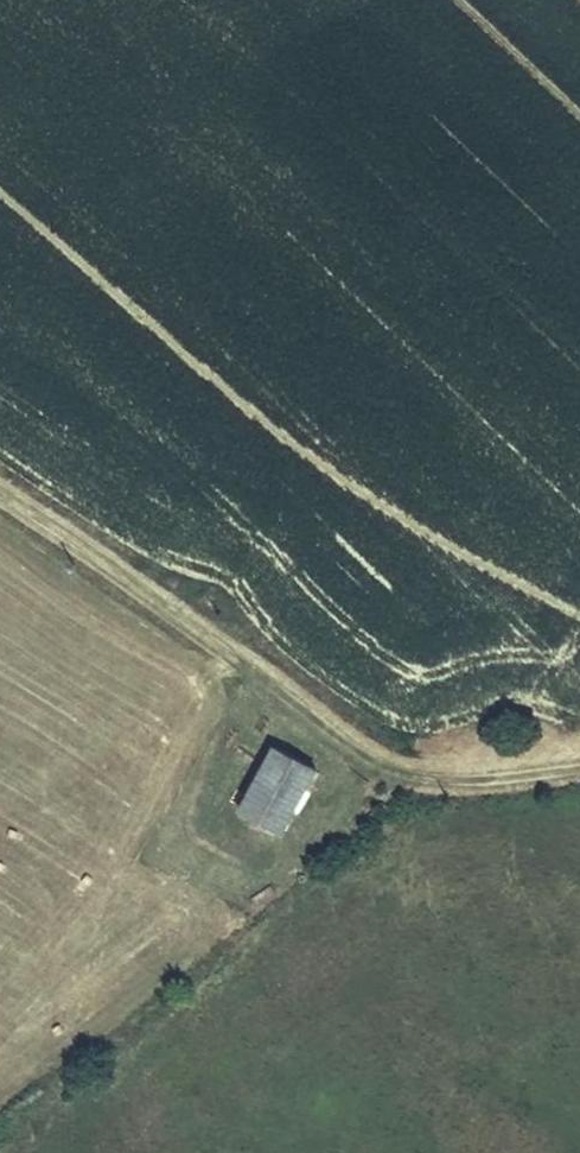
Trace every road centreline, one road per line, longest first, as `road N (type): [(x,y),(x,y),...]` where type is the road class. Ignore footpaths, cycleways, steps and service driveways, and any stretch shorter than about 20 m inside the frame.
road 1 (track): [(0,492),(357,750),(442,777),(579,767)]

